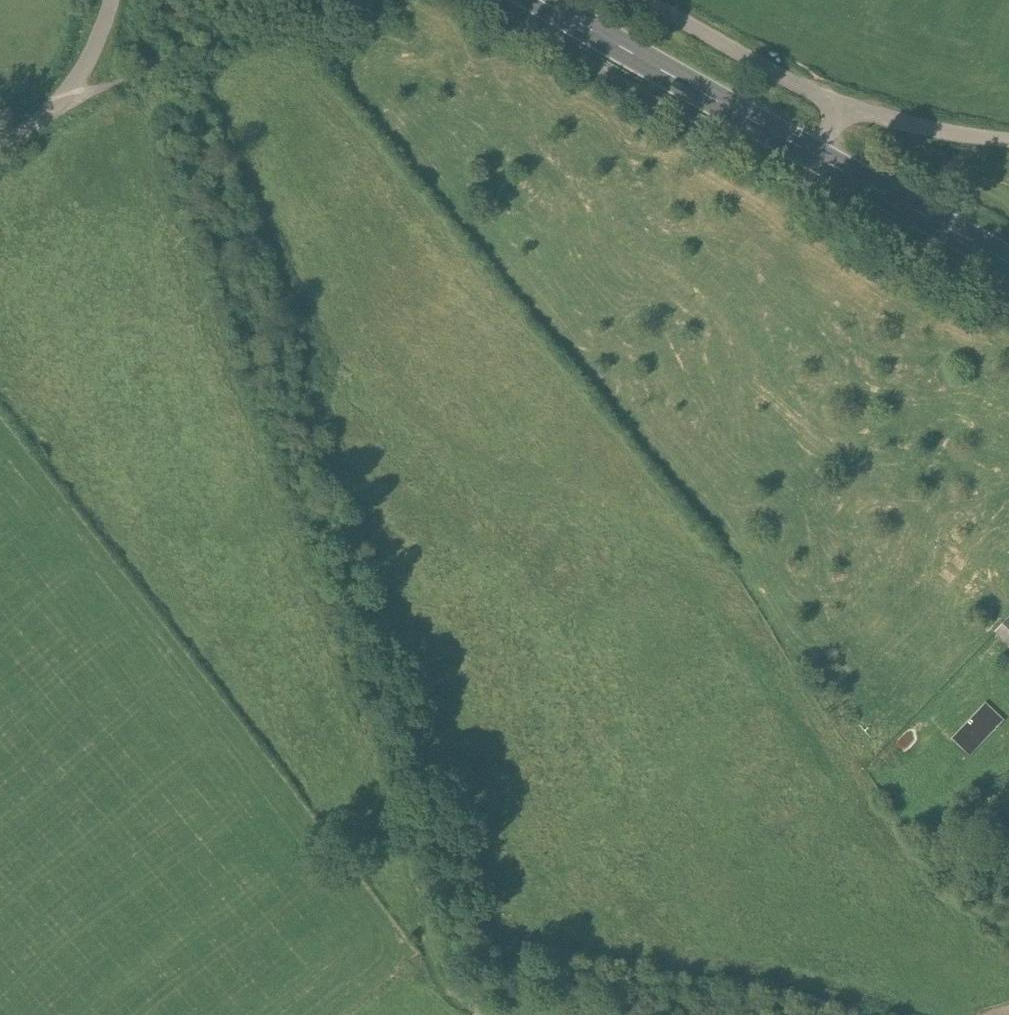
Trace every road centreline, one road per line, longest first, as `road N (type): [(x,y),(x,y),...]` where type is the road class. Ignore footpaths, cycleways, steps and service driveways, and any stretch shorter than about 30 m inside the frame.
road 1 (primary): [(538,0),(814,155)]
road 2 (unclassified): [(856,113),(1008,137)]

